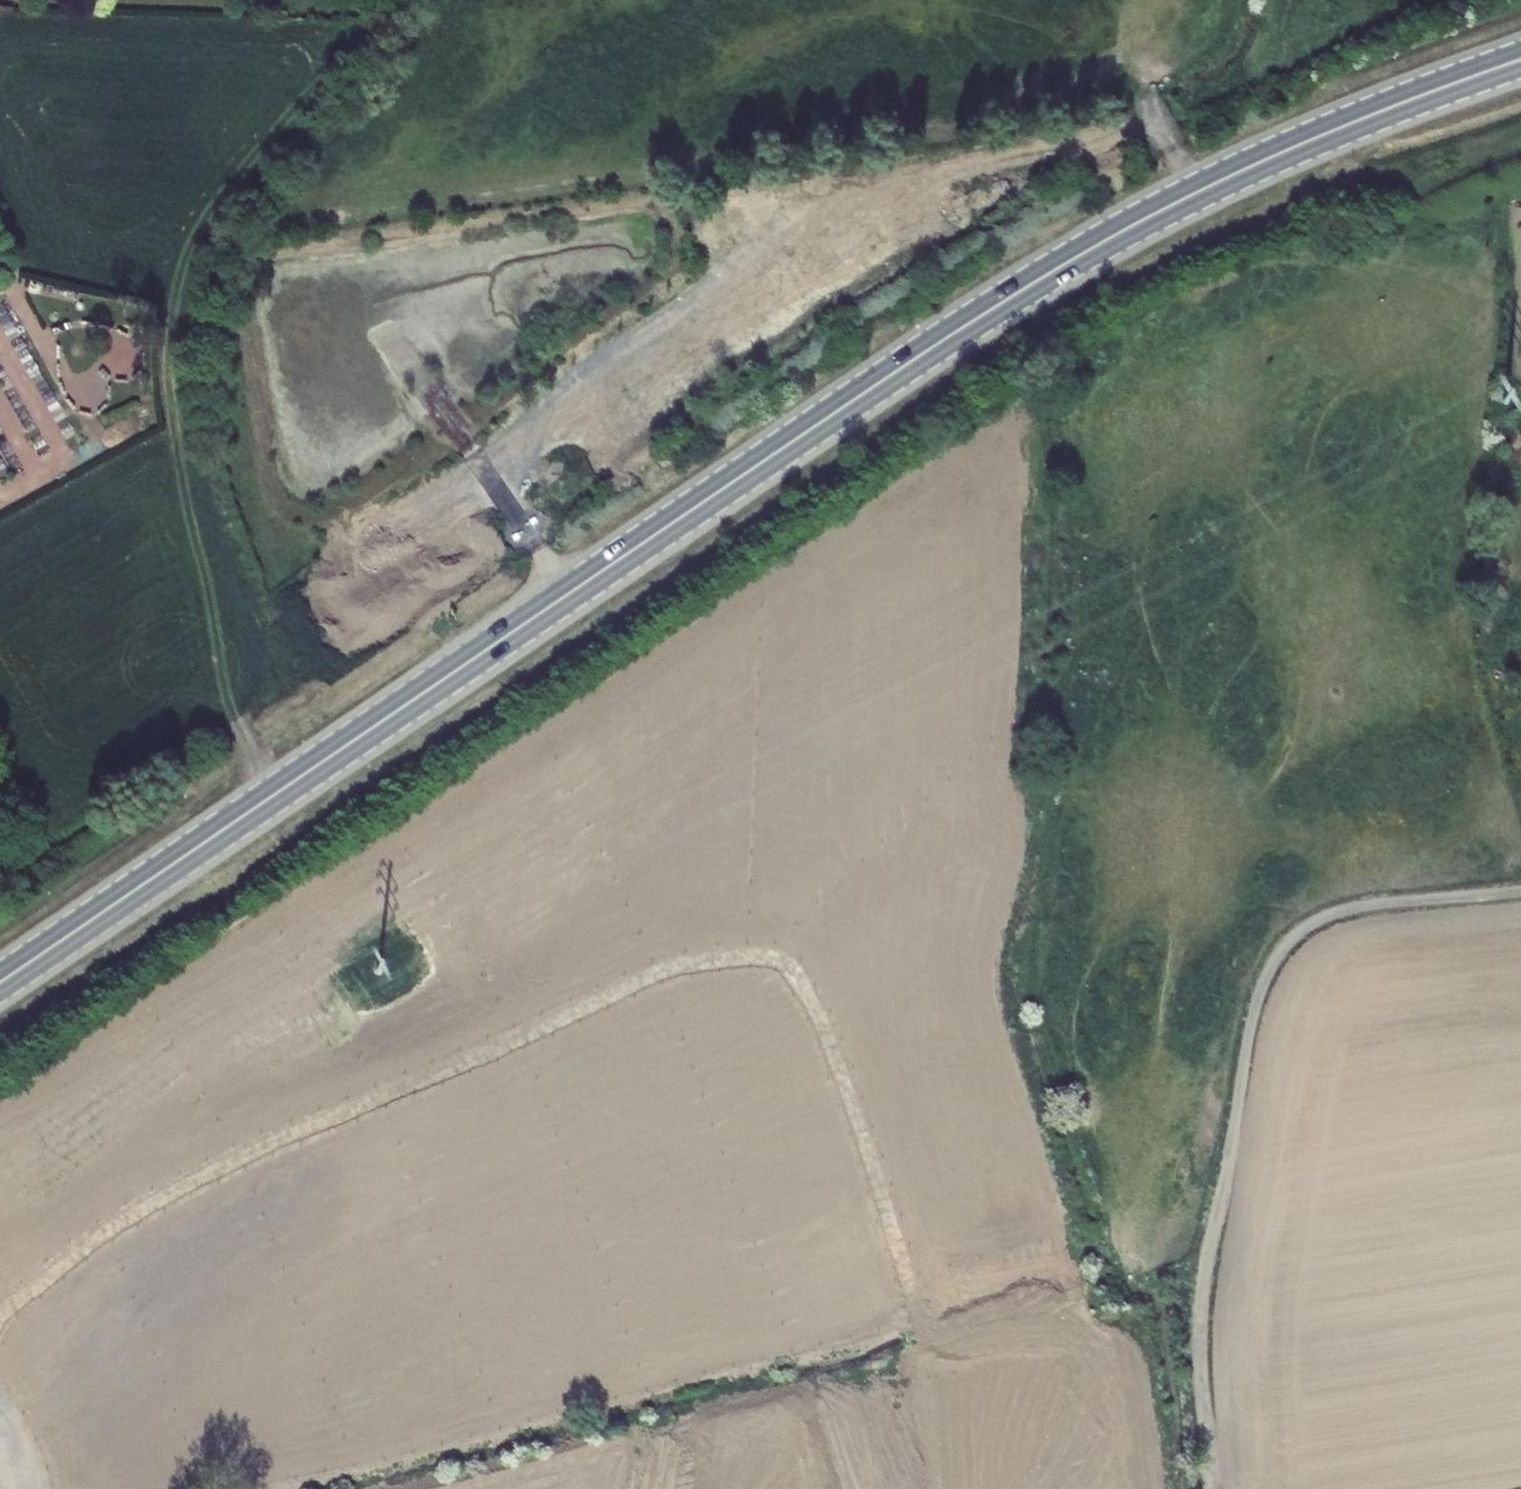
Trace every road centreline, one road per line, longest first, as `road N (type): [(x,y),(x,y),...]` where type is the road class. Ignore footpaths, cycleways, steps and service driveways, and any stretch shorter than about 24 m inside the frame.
road 1 (secondary): [(0,982),(1040,279),(1289,149),(1520,60)]
road 2 (track): [(1212,1488),(1202,1301),(1258,1000),(1273,964),(1312,924),(1348,908),(1520,891)]

